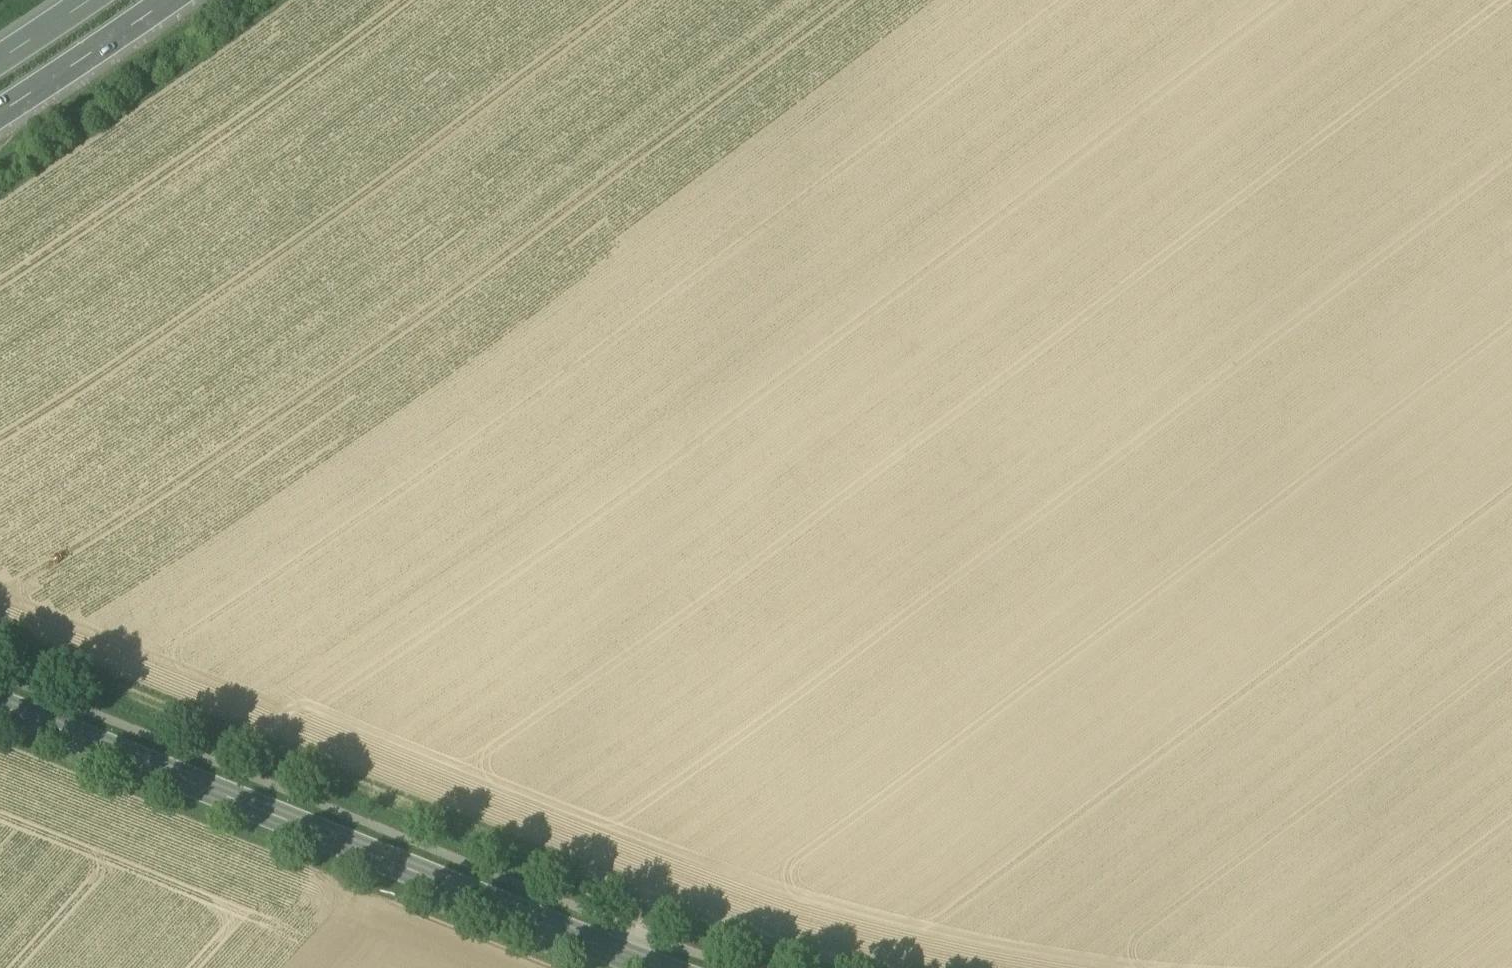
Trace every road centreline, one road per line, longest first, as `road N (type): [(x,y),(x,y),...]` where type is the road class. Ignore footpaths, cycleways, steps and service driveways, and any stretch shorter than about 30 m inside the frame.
road 1 (tertiary): [(658,967),(0,707)]
road 2 (motorway): [(0,105),(159,0)]

